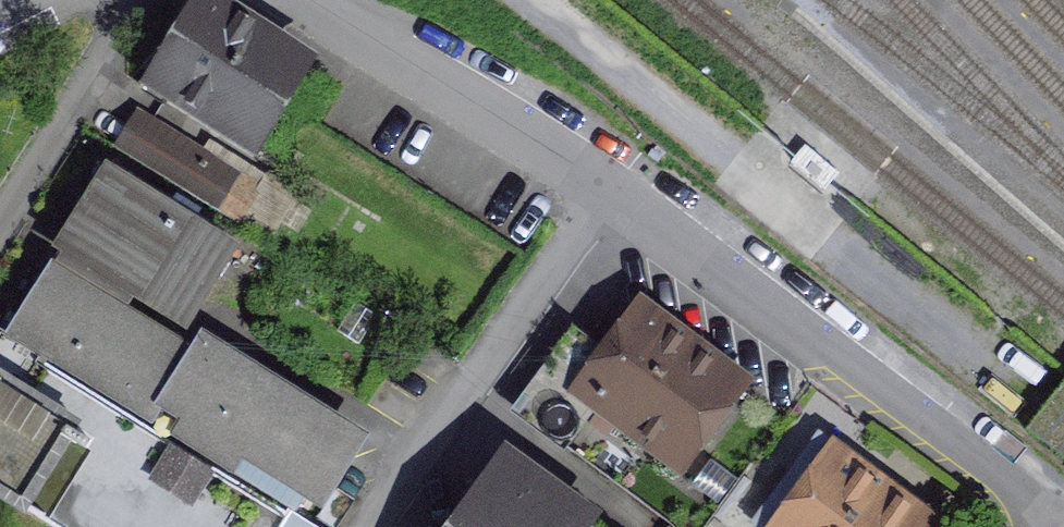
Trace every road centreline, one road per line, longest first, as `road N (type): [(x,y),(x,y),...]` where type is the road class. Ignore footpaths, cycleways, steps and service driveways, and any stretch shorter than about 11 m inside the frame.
road 1 (residential): [(604,196),(1056,526)]
road 2 (residential): [(370,526),(604,196)]
road 3 (residential): [(287,0),(604,196)]
road 4 (residential): [(0,239),(149,0)]

